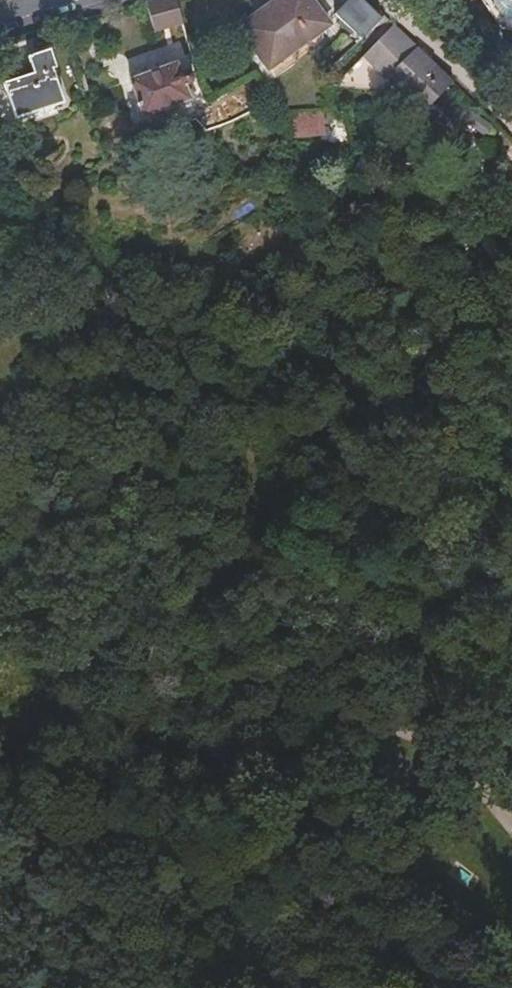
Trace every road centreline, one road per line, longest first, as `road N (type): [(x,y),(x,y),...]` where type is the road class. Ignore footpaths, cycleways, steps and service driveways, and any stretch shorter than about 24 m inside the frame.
road 1 (track): [(0,755),(58,743),(241,751),(324,741),(371,725),(421,737),(478,783),(511,824)]

